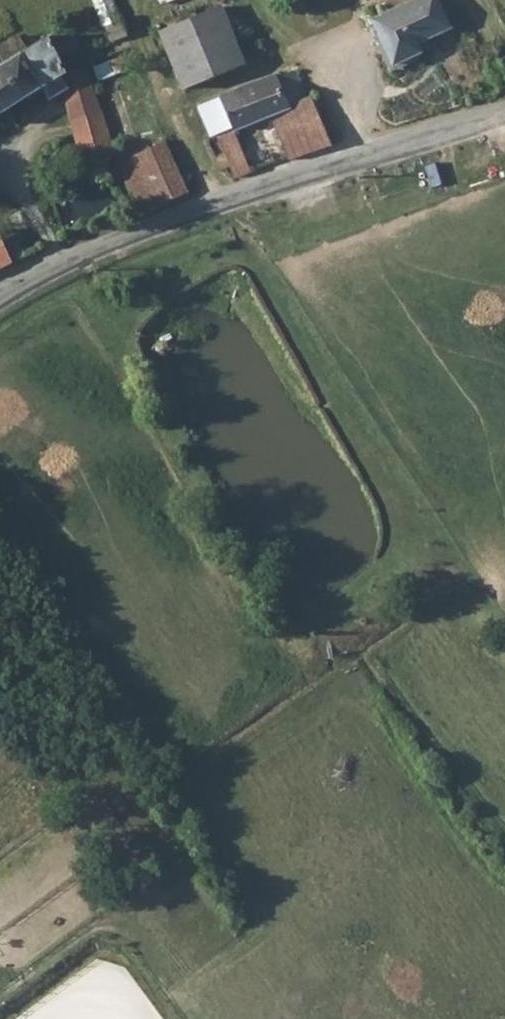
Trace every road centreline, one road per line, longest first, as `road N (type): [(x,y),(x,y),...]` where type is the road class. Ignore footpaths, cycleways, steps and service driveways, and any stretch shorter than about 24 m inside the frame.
road 1 (residential): [(0,302),(78,256),(504,116)]

